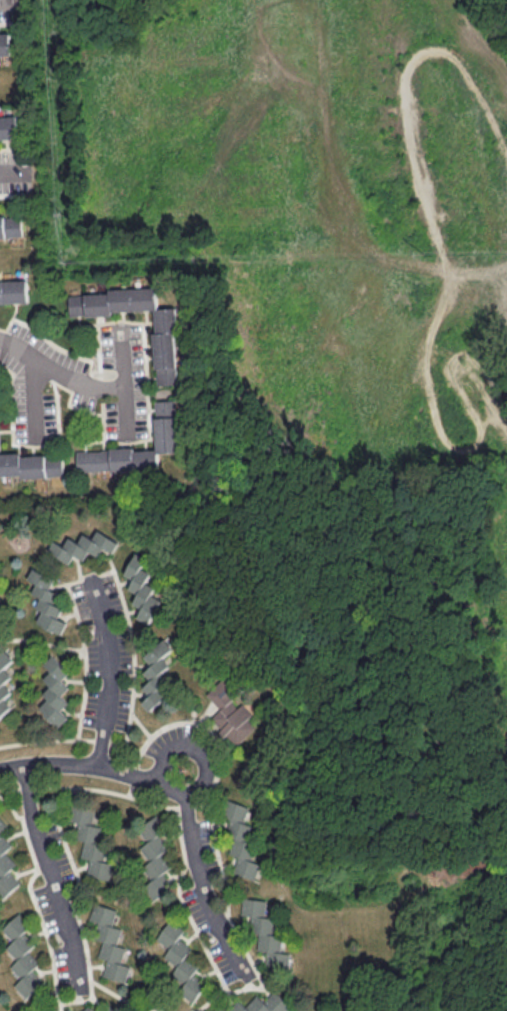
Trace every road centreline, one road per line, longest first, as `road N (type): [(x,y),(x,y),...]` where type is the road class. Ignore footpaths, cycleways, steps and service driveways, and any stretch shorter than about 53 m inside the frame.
road 1 (residential): [(29,766),(48,874),(94,996)]
road 2 (residential): [(245,976),(202,888),(185,796)]
road 3 (residential): [(185,796),(98,764),(0,770)]
road 4 (residential): [(98,764),(111,663),(91,577)]
road 5 (residential): [(0,343),(43,363),(54,435)]

